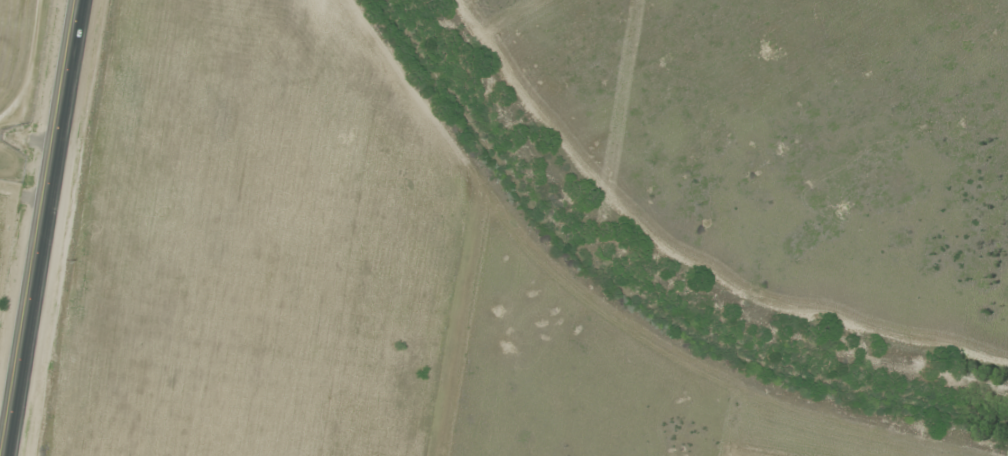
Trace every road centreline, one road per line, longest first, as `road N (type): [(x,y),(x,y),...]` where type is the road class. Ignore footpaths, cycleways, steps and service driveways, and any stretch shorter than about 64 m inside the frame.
road 1 (secondary): [(2,455),(77,0)]

